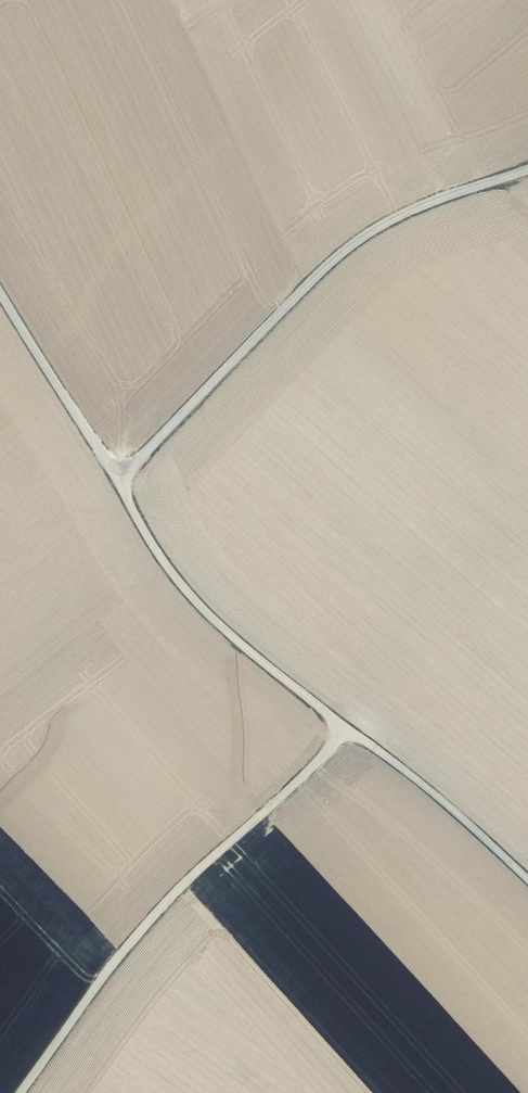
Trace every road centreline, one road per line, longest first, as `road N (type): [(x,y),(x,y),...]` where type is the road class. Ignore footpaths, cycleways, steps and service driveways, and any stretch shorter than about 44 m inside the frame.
road 1 (unclassified): [(116,480),(343,254),(421,207),(527,169)]
road 2 (unclassified): [(21,1092),(146,924),(346,728)]
road 3 (unclassified): [(346,728),(233,635),(173,572),(116,480)]
road 4 (unclassified): [(527,881),(346,728)]
road 5 (unclassified): [(116,480),(0,288)]

